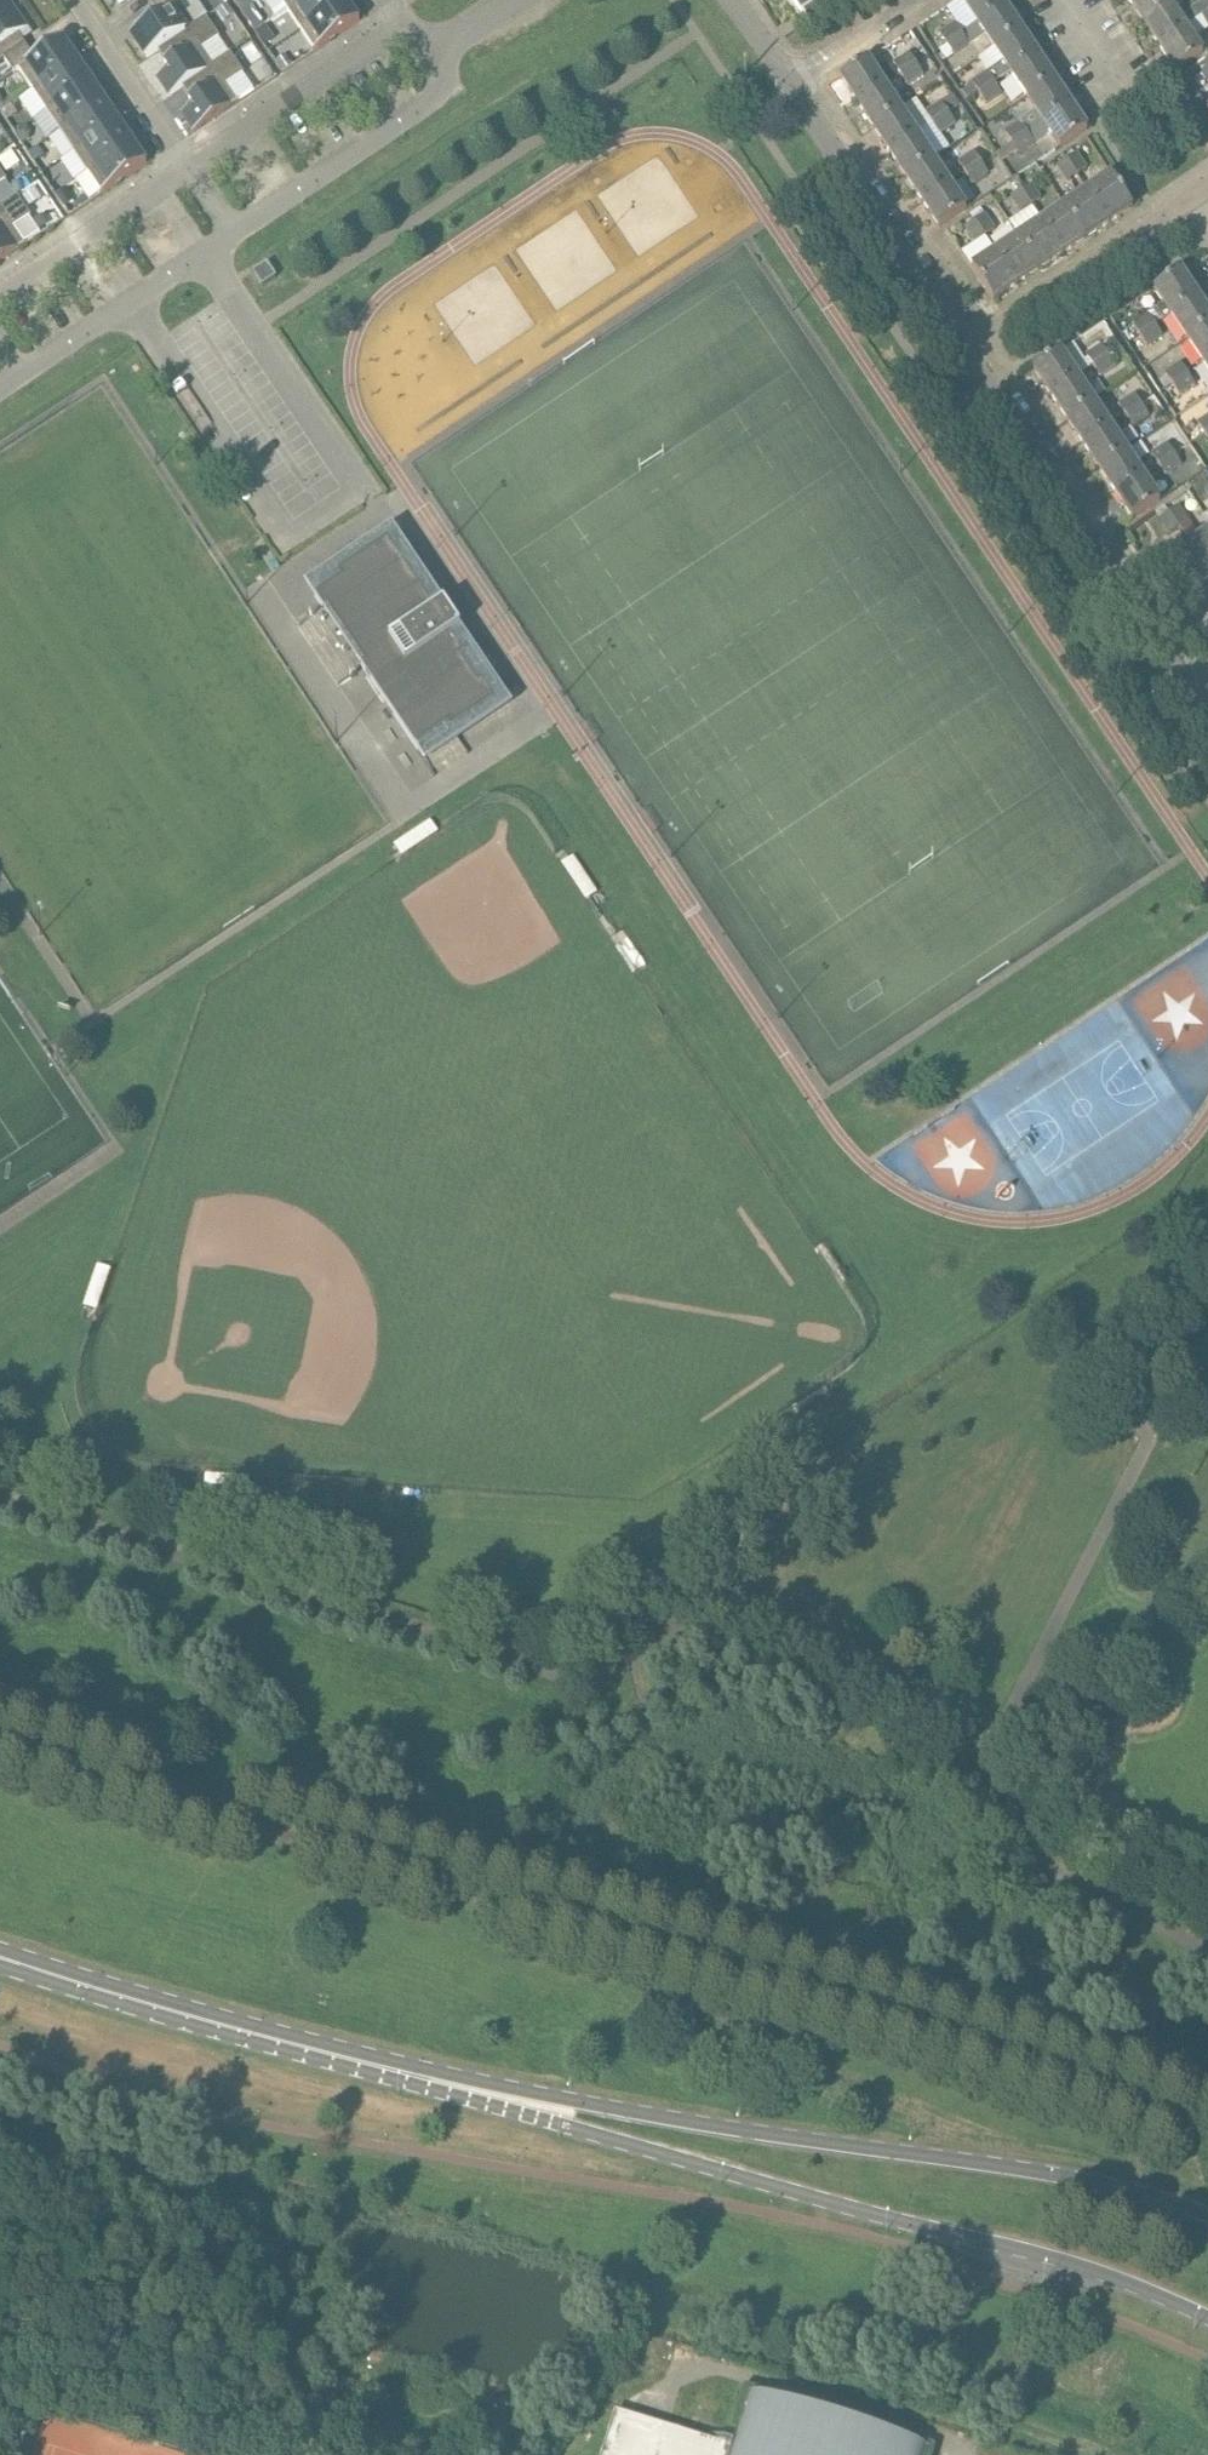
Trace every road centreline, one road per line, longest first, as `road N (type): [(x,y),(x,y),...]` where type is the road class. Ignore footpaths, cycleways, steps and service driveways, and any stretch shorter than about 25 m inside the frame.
road 1 (primary): [(399,2072),(564,2126),(1099,2271),(1207,2314)]
road 2 (primary): [(1207,2215),(1087,2178),(1000,2163),(399,2072)]
road 3 (primary): [(399,2072),(0,1957)]
road 4 (residential): [(1158,635),(967,346)]
road 5 (residential): [(967,346),(790,82)]
road 6 (residential): [(233,233),(449,89),(436,54)]
road 7 (residential): [(967,346),(1193,195)]
road 8 (residential): [(17,376),(233,233)]
road 9 (residential): [(402,27),(188,170)]
road 10 (residential): [(188,170),(0,296)]
road 11 (residential): [(76,0),(188,170)]
road 12 (residential): [(790,82),(914,0)]

